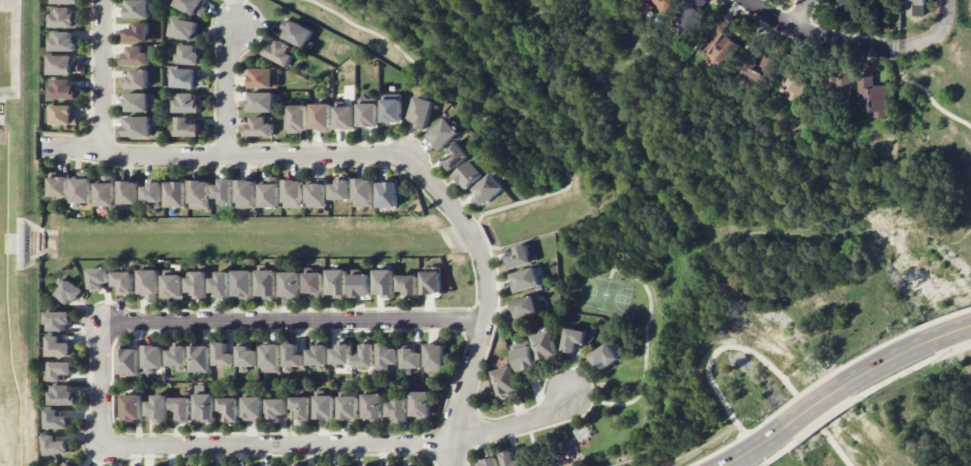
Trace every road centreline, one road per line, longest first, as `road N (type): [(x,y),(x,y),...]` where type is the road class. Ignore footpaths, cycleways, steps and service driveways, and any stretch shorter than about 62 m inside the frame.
road 1 (residential): [(41,145),(121,155),(408,155),(459,215),(485,269),(488,294),(452,465)]
road 2 (residential): [(569,391),(539,417),(452,443),(102,444)]
road 3 (residential): [(102,320),(483,319)]
road 4 (residential): [(747,0),(818,38),(900,48)]
road 5 (residential): [(101,0),(102,153)]
road 6 (residential): [(238,23),(227,50),(224,155)]
road 7 (residential): [(102,444),(102,320)]

